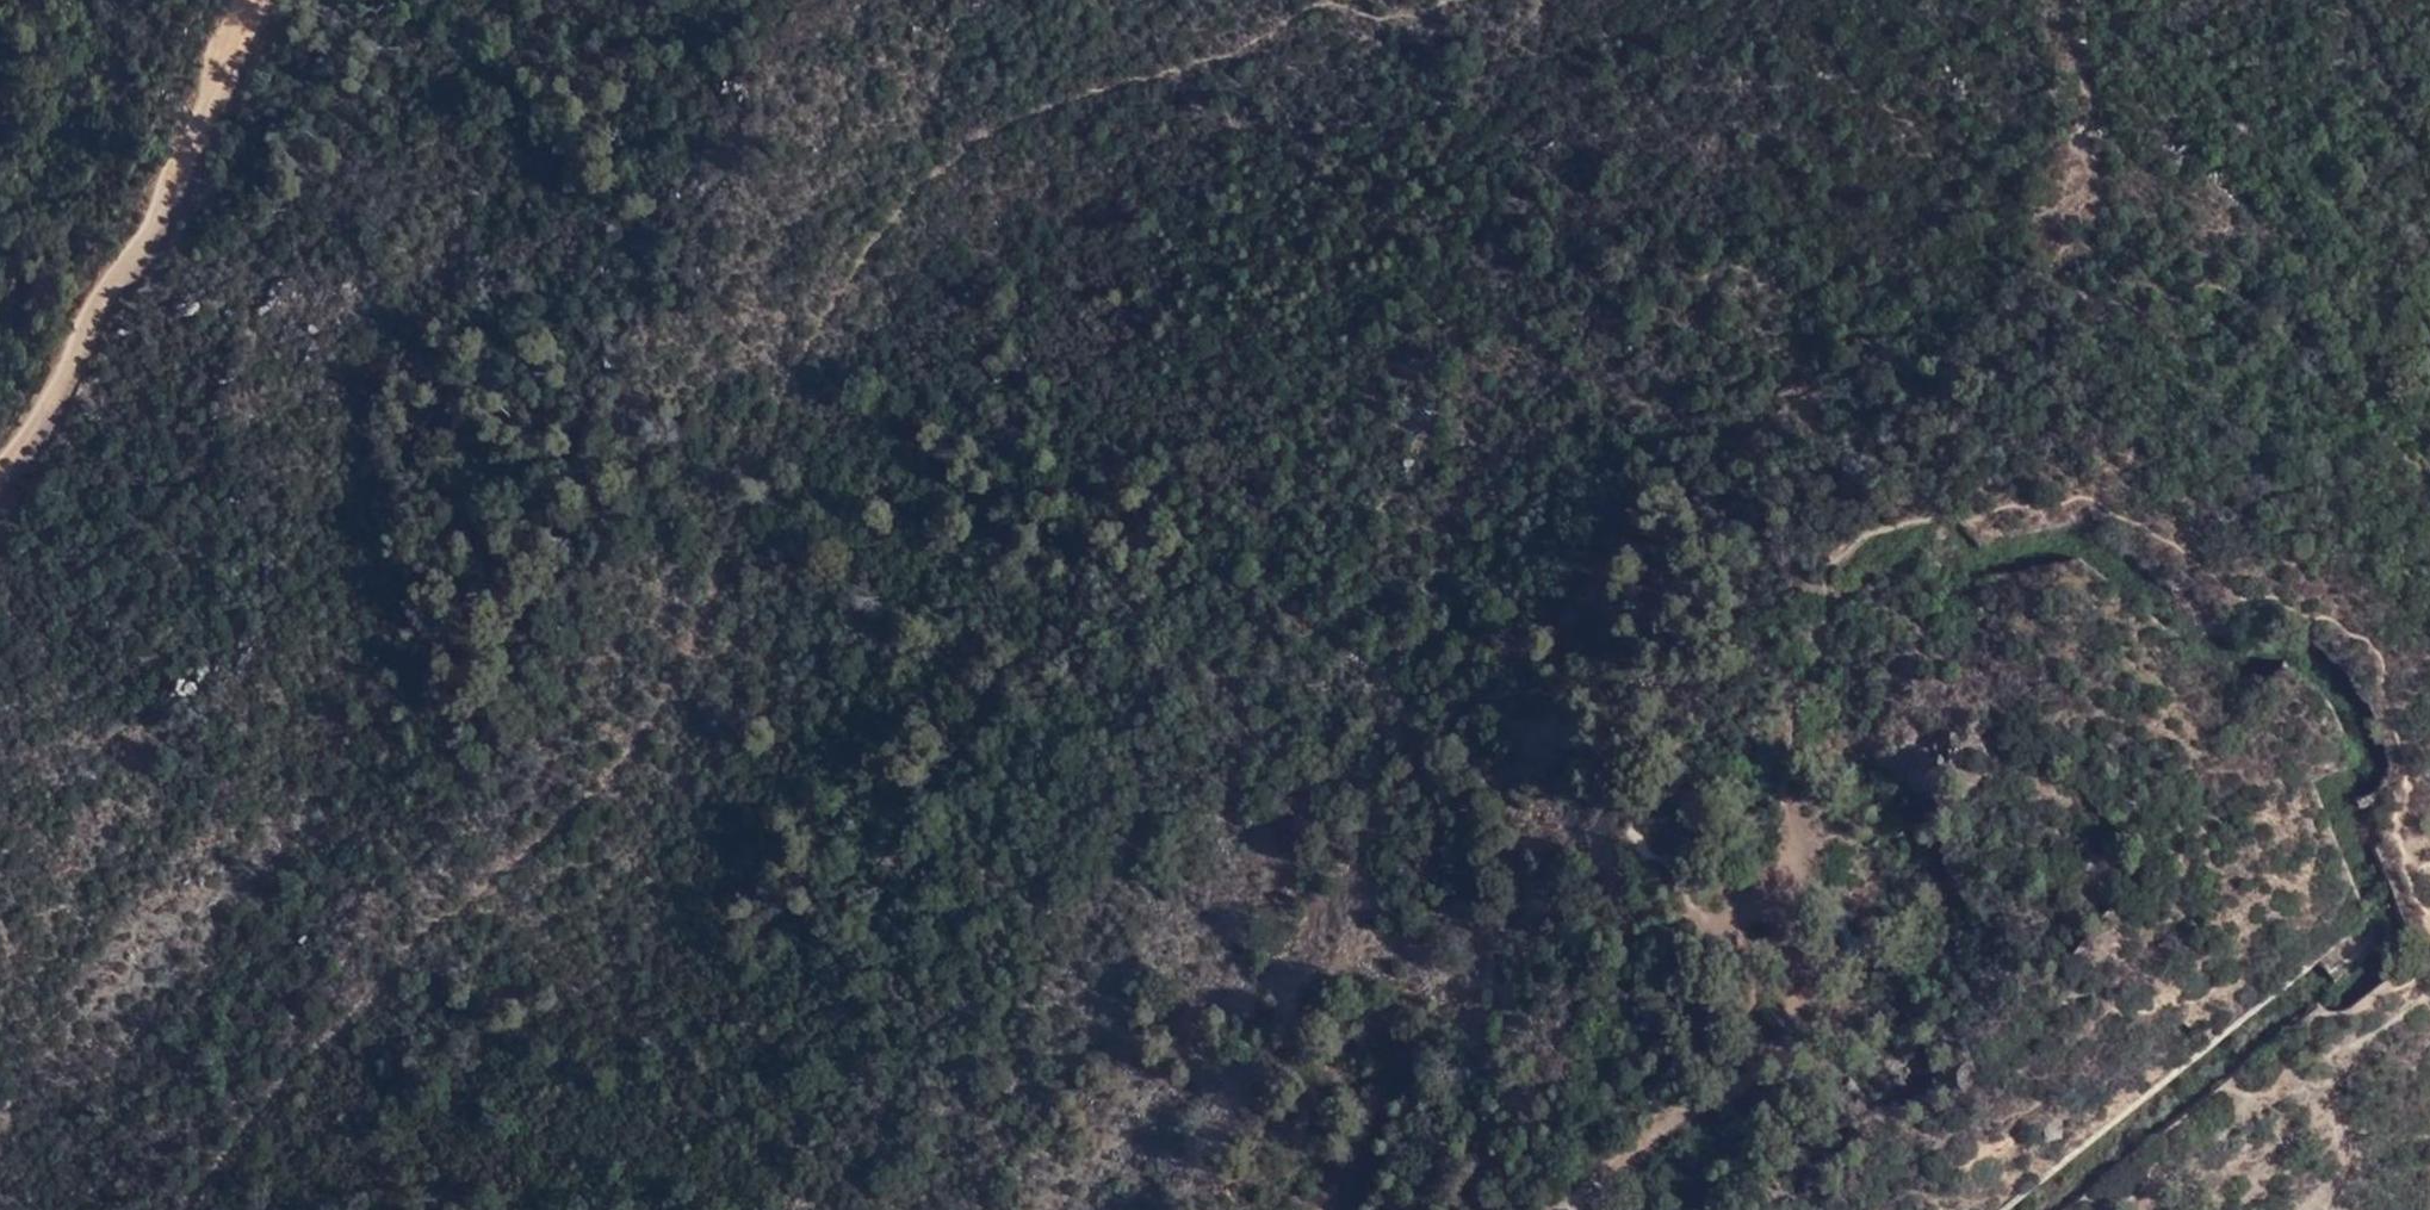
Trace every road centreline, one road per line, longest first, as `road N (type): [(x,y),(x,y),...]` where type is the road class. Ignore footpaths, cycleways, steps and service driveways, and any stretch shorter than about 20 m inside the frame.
road 1 (track): [(254,0),(185,155),(48,404),(0,462)]

